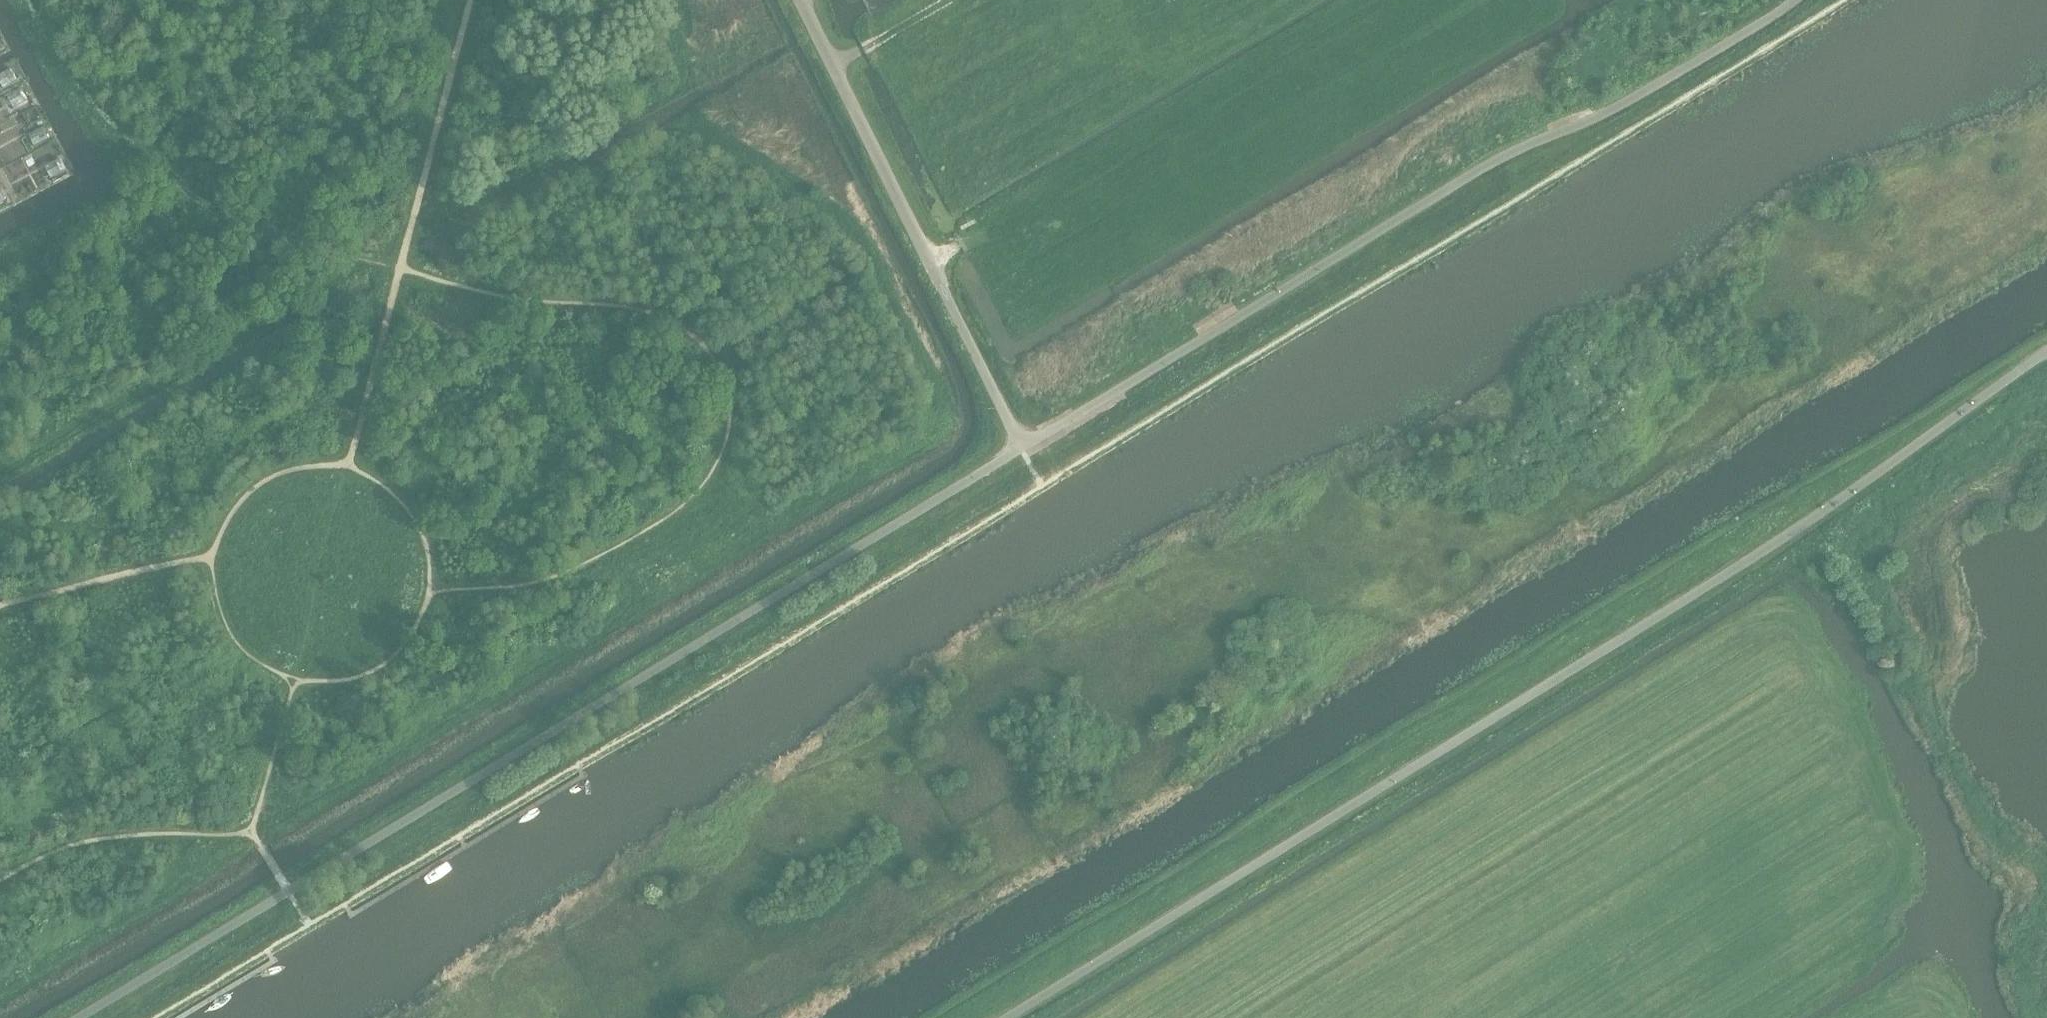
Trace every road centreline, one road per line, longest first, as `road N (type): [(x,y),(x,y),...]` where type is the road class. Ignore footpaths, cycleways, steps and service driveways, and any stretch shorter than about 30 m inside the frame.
road 1 (unclassified): [(948,295),(800,0)]

